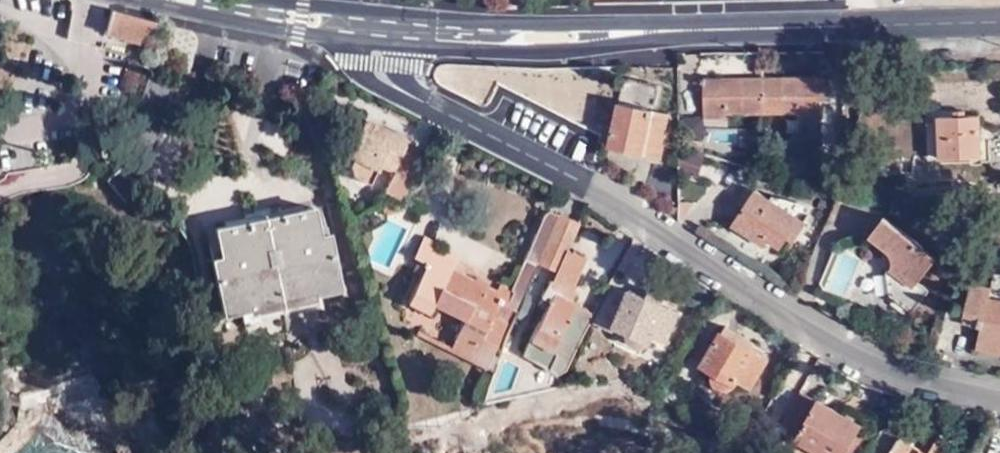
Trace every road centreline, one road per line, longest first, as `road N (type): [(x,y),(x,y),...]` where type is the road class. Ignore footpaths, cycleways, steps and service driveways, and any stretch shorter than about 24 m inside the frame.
road 1 (residential): [(343,29),(349,63),(879,363),(999,395)]
road 2 (secondary): [(999,22),(501,34),(343,29)]
road 3 (secondary): [(343,29),(165,0)]

